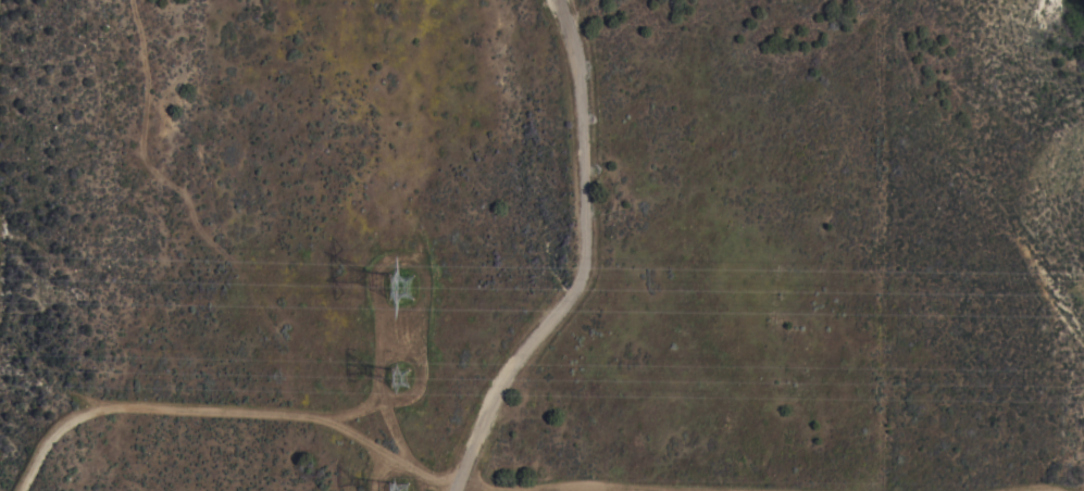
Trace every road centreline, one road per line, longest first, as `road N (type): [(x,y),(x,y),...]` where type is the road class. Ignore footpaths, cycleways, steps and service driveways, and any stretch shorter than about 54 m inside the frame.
road 1 (track): [(22,490),(63,425),(122,403),(331,421),(453,486),(819,490)]
road 2 (track): [(560,0),(578,90),(584,274),(513,357),(451,490)]

